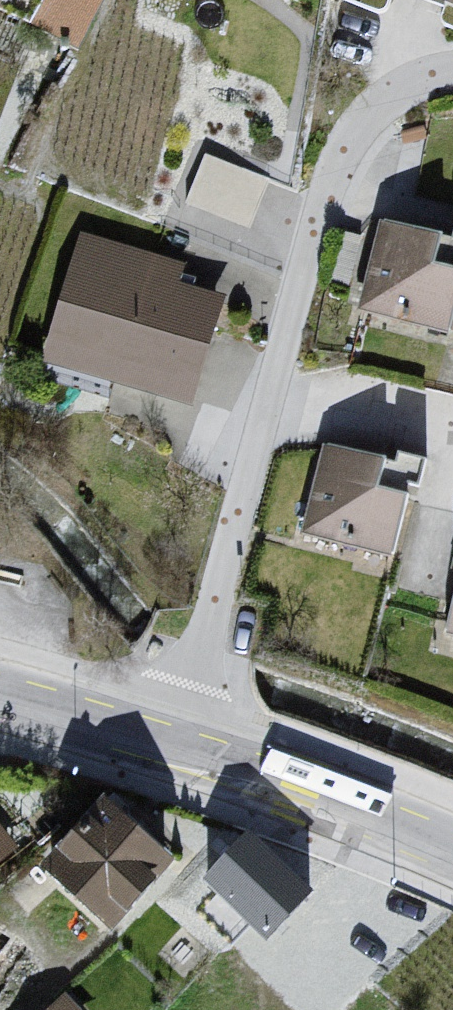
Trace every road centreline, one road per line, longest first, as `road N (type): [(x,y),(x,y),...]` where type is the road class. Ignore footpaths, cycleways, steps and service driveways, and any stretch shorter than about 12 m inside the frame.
road 1 (residential): [(452,85),(383,107),(331,185),(176,749)]
road 2 (residential): [(452,851),(176,749)]
road 3 (residential): [(176,749),(0,694)]

